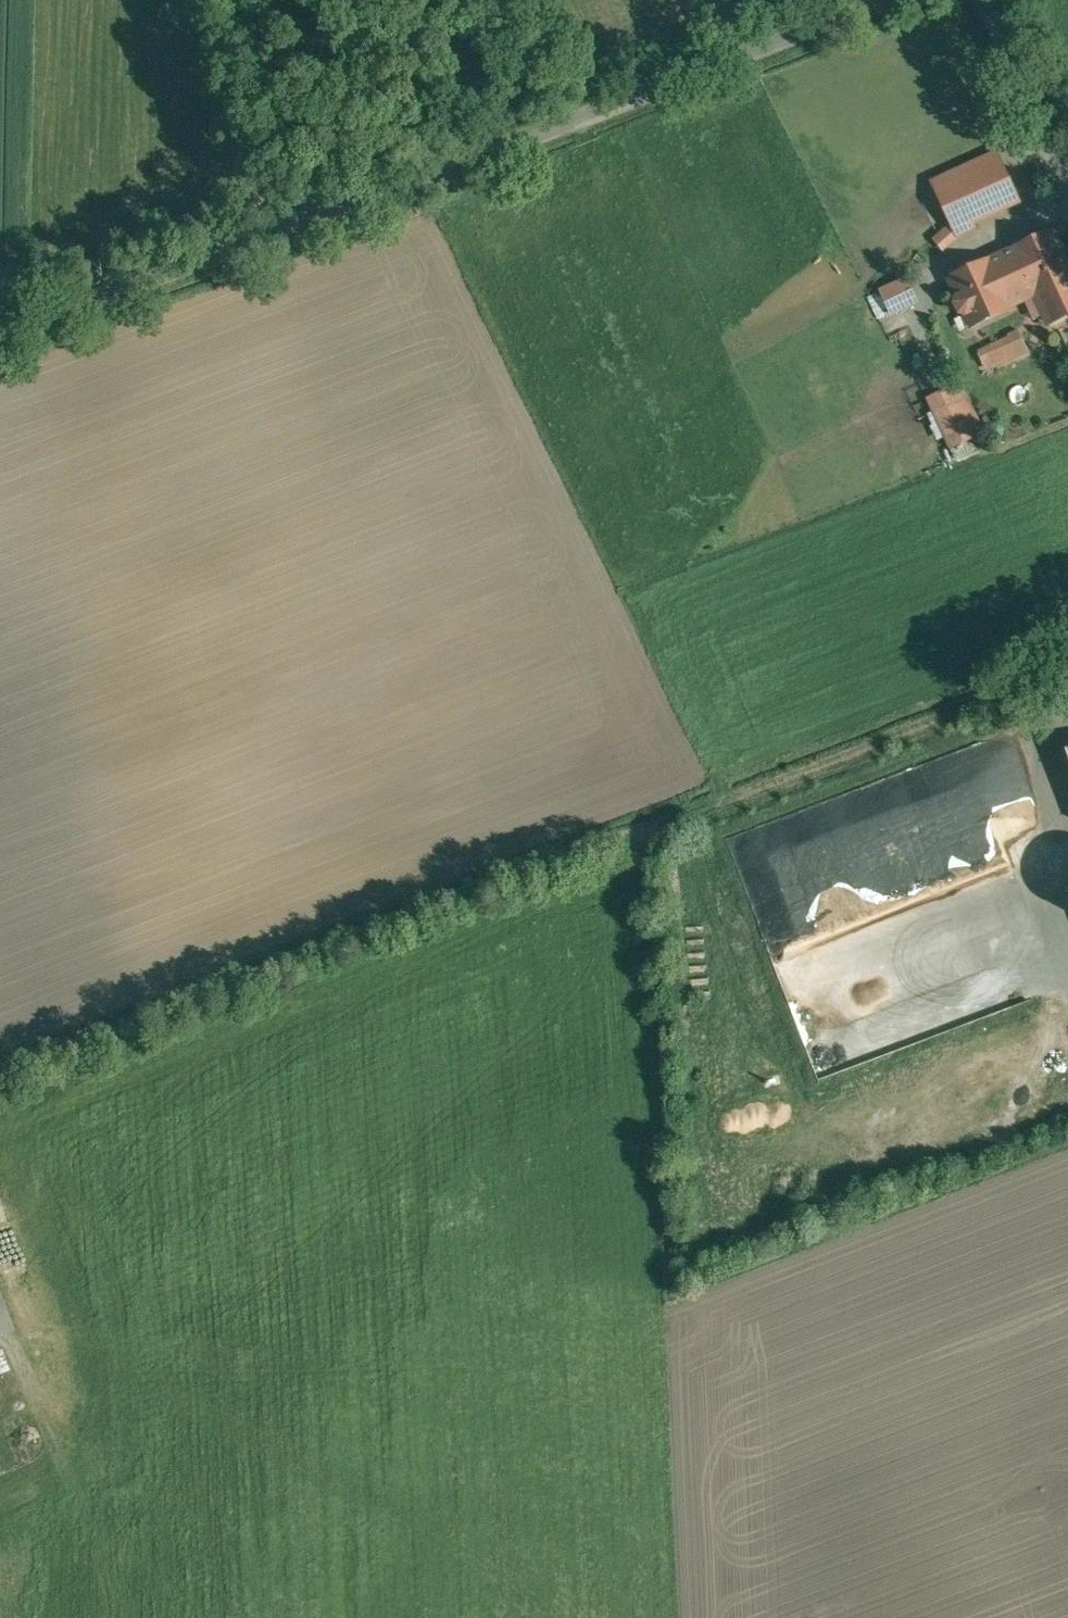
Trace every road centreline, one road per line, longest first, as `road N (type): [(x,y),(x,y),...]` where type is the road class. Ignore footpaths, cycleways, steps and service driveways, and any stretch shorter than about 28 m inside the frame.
road 1 (unclassified): [(0,335),(902,0)]
road 2 (unclassified): [(1067,181),(983,0)]

